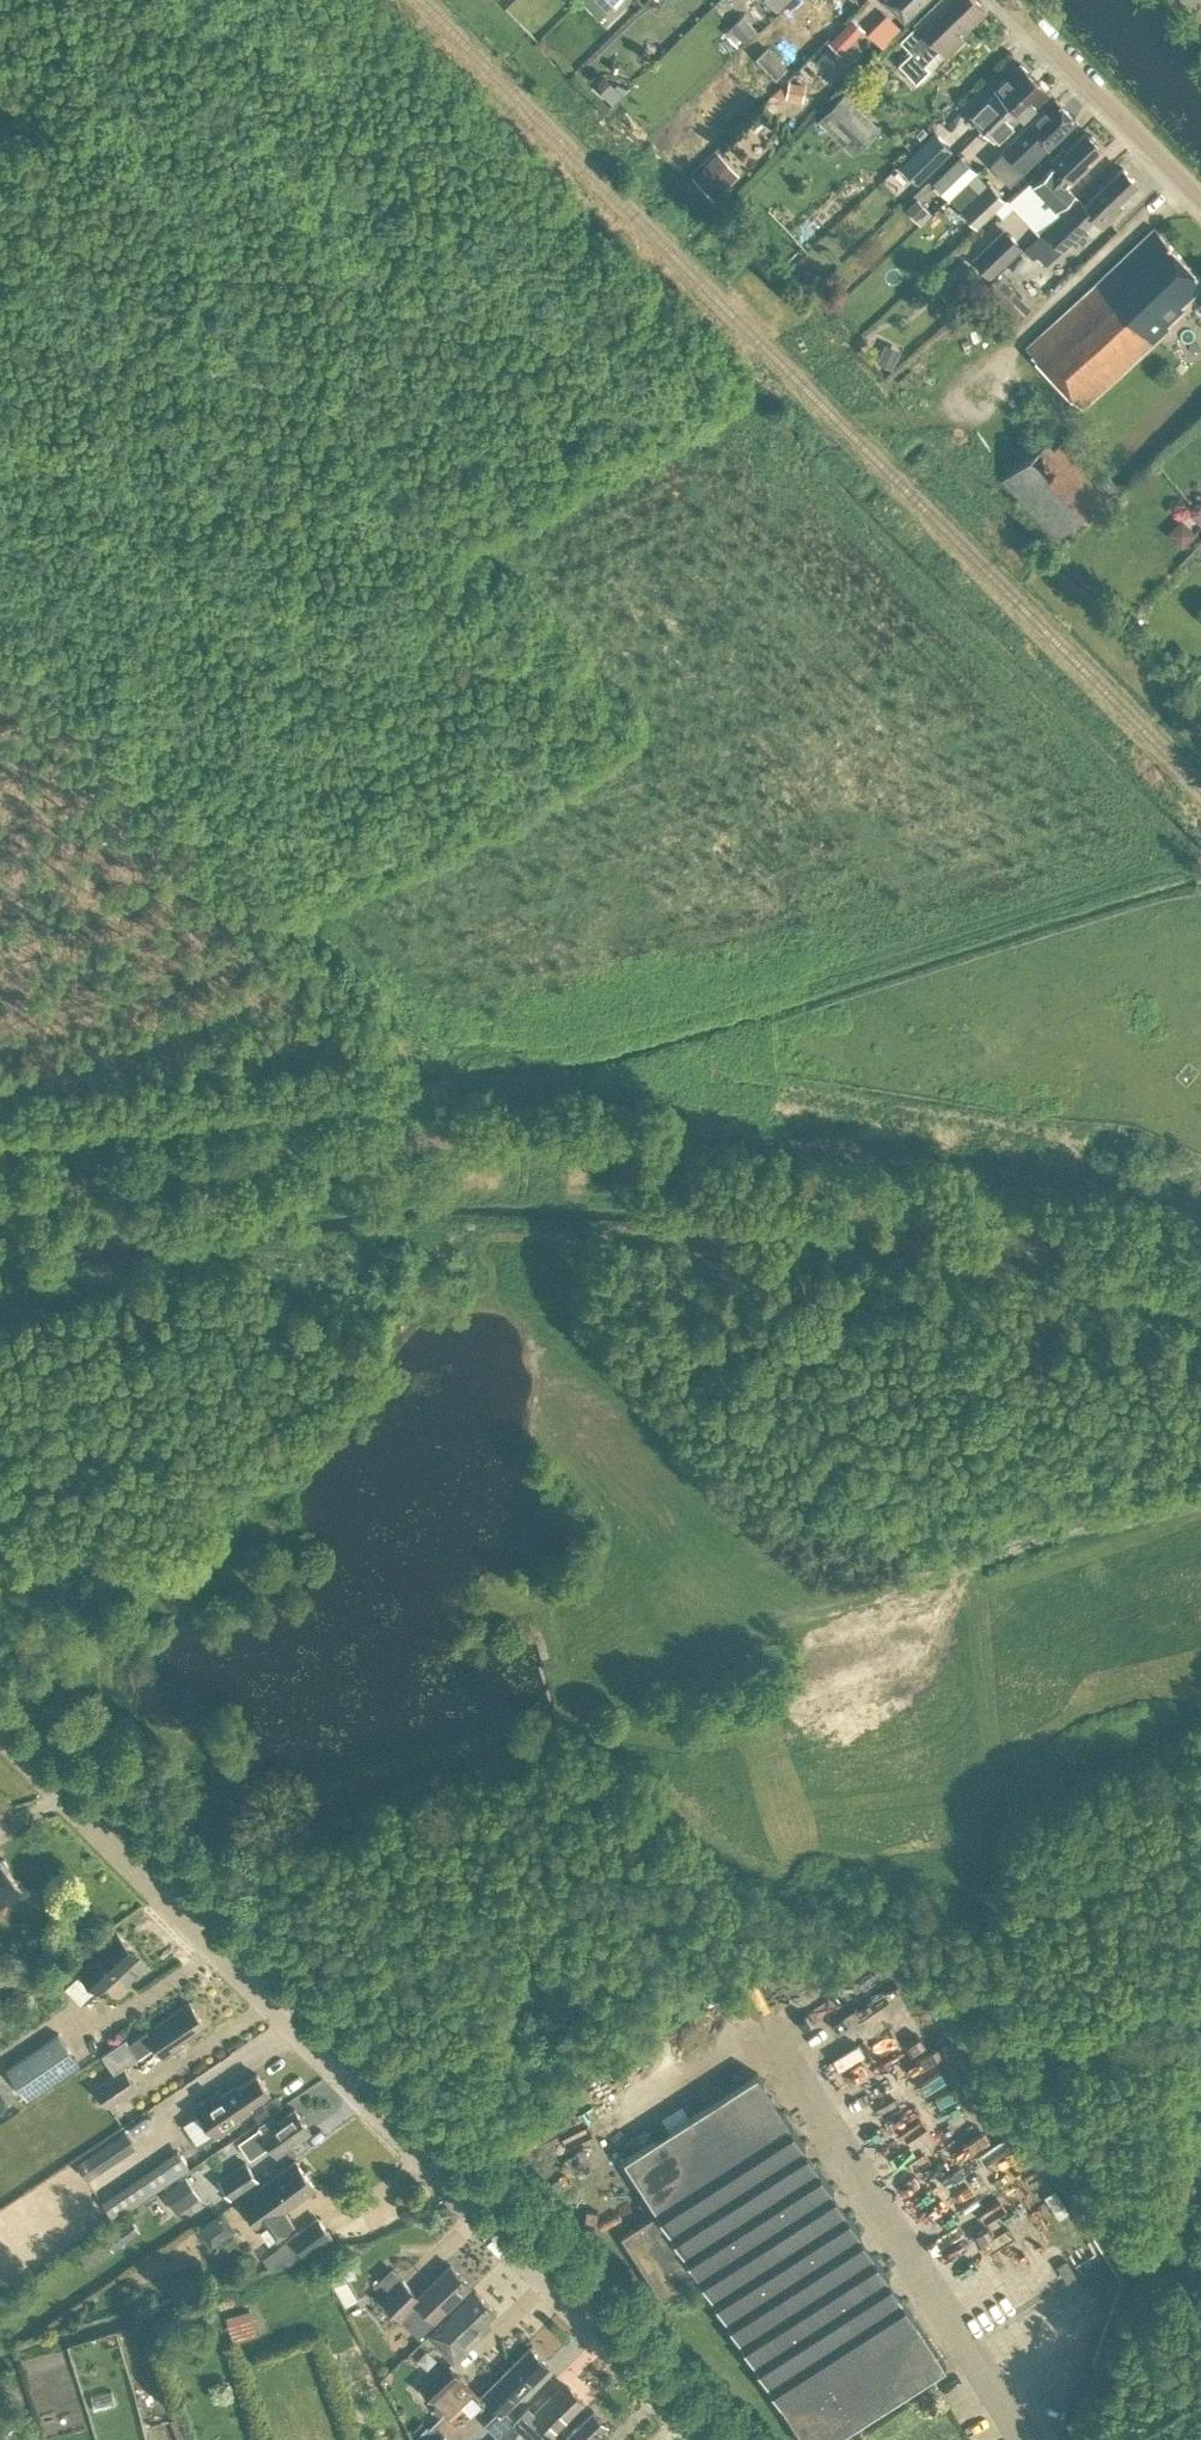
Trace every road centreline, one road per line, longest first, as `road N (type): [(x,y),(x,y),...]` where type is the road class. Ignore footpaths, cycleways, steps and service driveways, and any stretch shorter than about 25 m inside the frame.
road 1 (track): [(1200,1216),(818,1153),(667,1142),(261,1165),(0,1206)]
road 2 (residential): [(0,1734),(710,2439)]
road 3 (residential): [(1200,199),(1005,0)]

